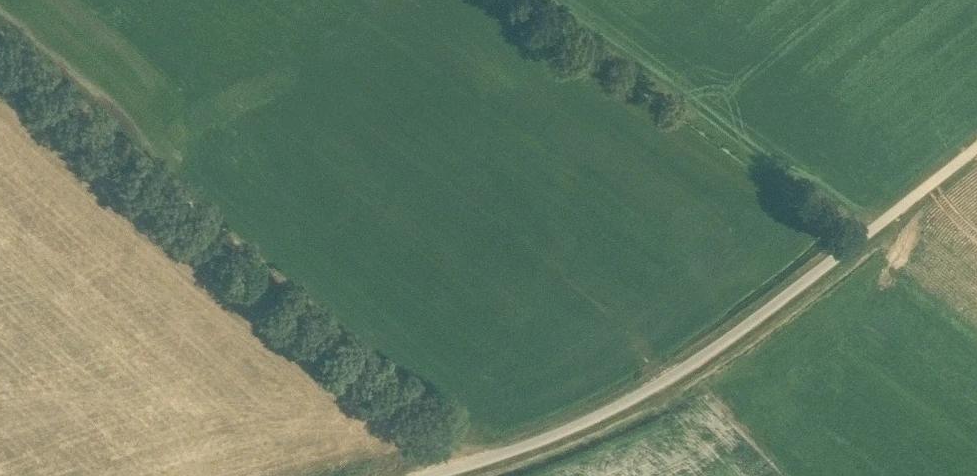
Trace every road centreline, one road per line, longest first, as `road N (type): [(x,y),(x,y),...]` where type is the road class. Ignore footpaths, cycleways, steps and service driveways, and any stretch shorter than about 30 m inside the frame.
road 1 (unclassified): [(420,475),(574,429),(702,363),(976,148)]

